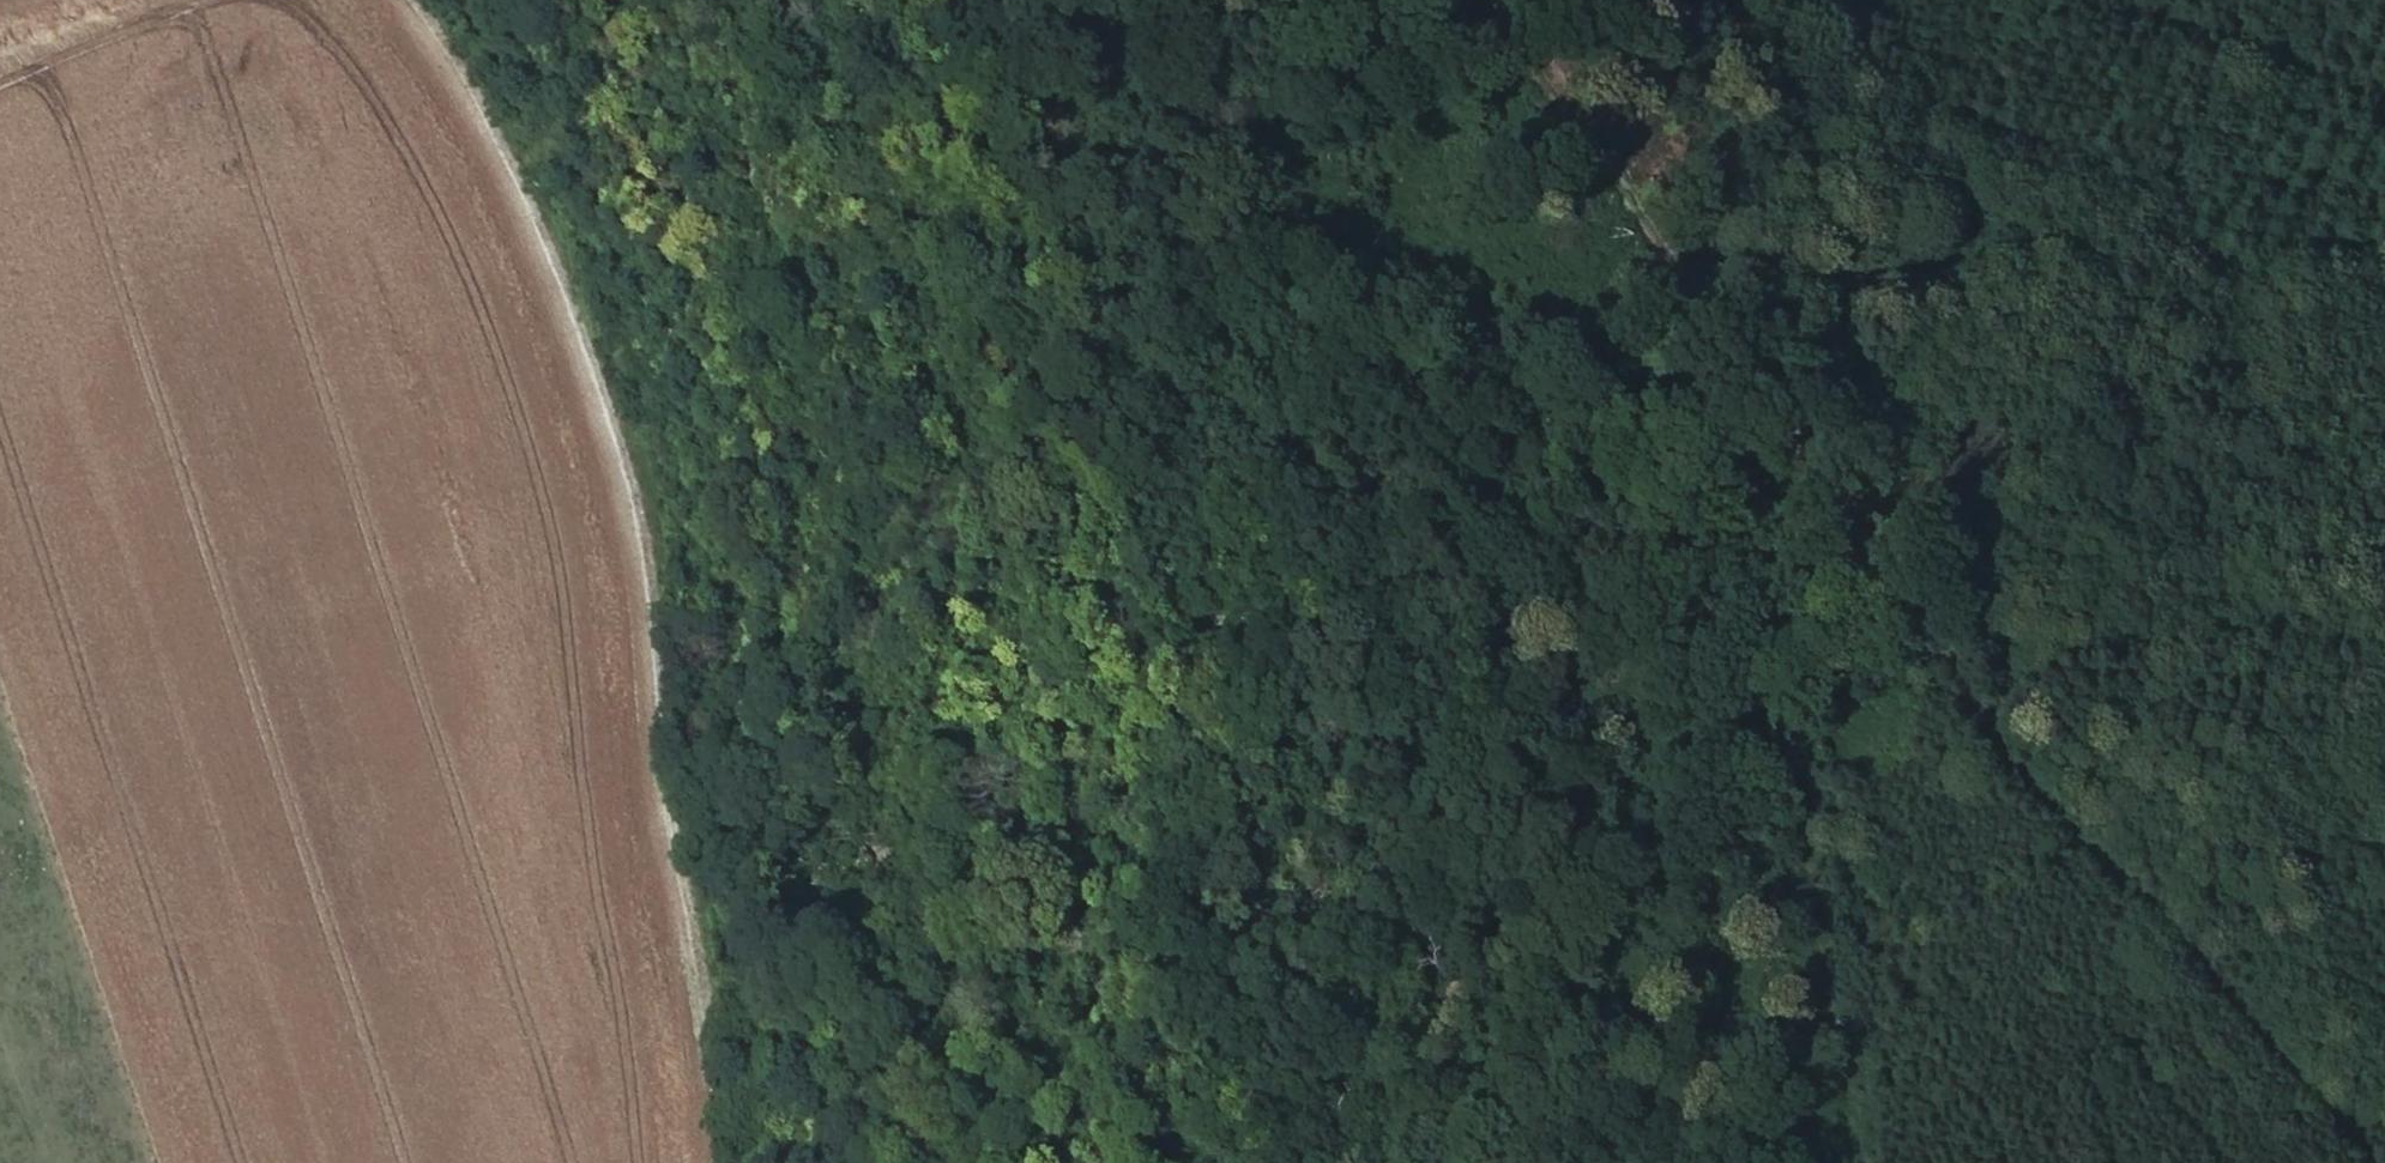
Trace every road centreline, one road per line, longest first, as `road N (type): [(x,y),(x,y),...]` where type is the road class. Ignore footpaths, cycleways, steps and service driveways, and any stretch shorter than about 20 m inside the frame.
road 1 (track): [(2384,47),(2228,0)]

